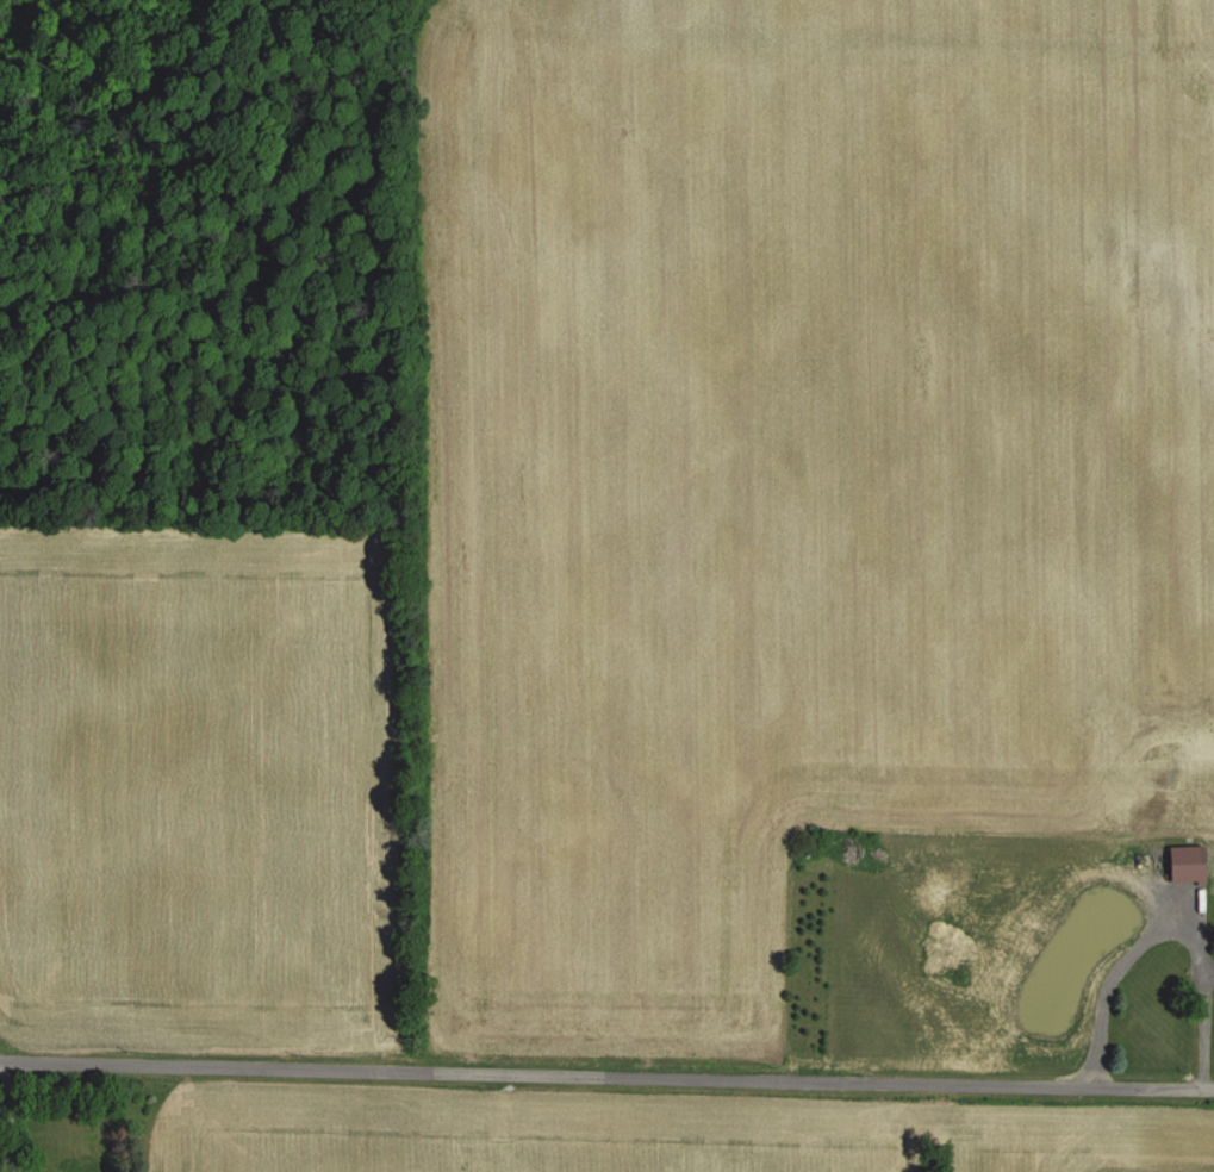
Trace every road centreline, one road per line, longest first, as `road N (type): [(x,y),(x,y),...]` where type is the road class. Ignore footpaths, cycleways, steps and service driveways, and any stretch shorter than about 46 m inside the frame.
road 1 (residential): [(1213,1091),(0,1062)]

